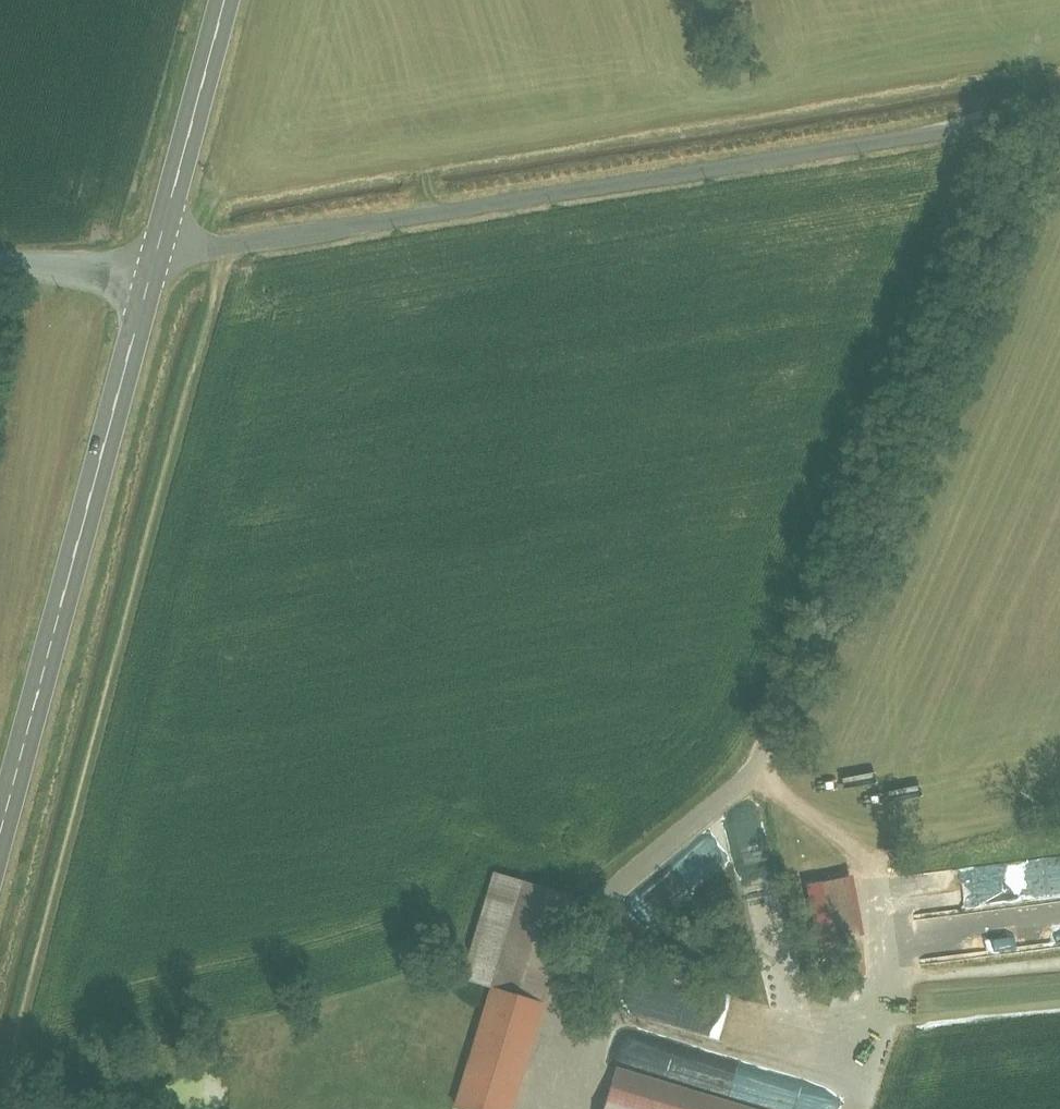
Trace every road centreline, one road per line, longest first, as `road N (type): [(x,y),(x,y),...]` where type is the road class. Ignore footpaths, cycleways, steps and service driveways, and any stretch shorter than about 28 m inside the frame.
road 1 (unclassified): [(1059,110),(154,261)]
road 2 (secondary): [(154,261),(0,831)]
road 3 (secondary): [(224,0),(154,261)]
road 4 (unclassified): [(0,267),(154,261)]

